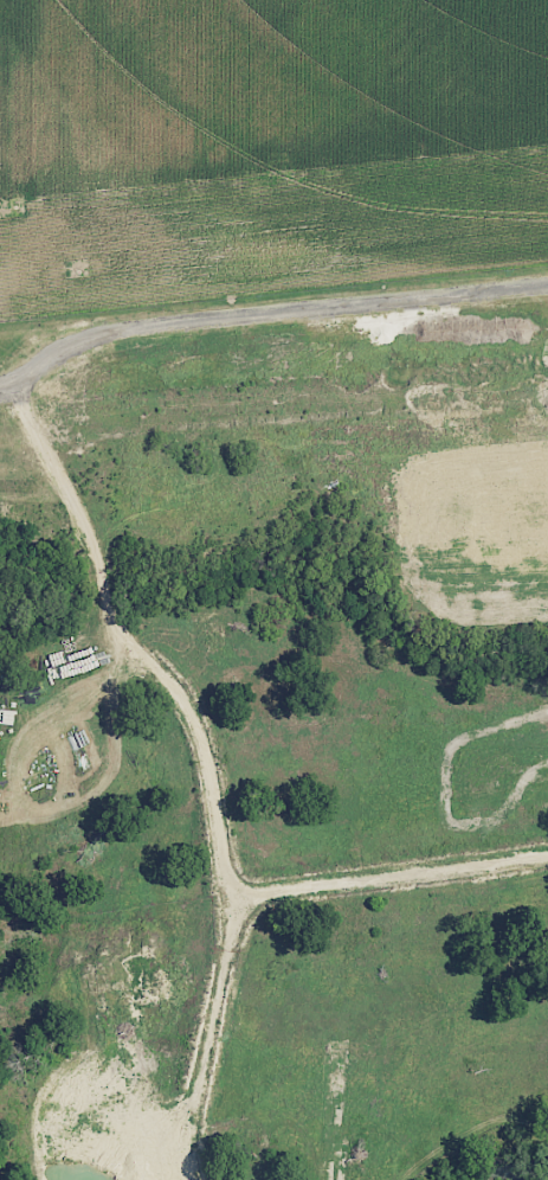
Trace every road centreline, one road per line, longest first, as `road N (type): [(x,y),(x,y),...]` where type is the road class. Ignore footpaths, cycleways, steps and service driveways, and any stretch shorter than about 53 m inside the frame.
road 1 (residential): [(0,384),(66,315),(547,276)]
road 2 (residential): [(66,315),(547,564)]
road 3 (residential): [(199,765),(204,814),(245,892),(314,883),(446,840),(547,827)]
road 4 (residential): [(0,390),(188,698),(202,736),(199,765)]

